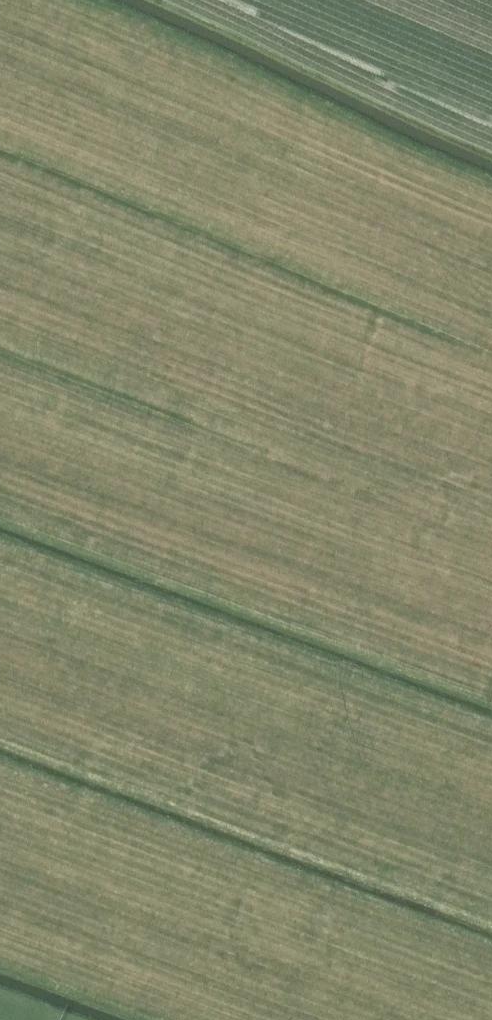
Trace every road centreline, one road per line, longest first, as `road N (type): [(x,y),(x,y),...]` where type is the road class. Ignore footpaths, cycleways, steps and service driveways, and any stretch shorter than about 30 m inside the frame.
road 1 (track): [(491,684),(0,504)]

